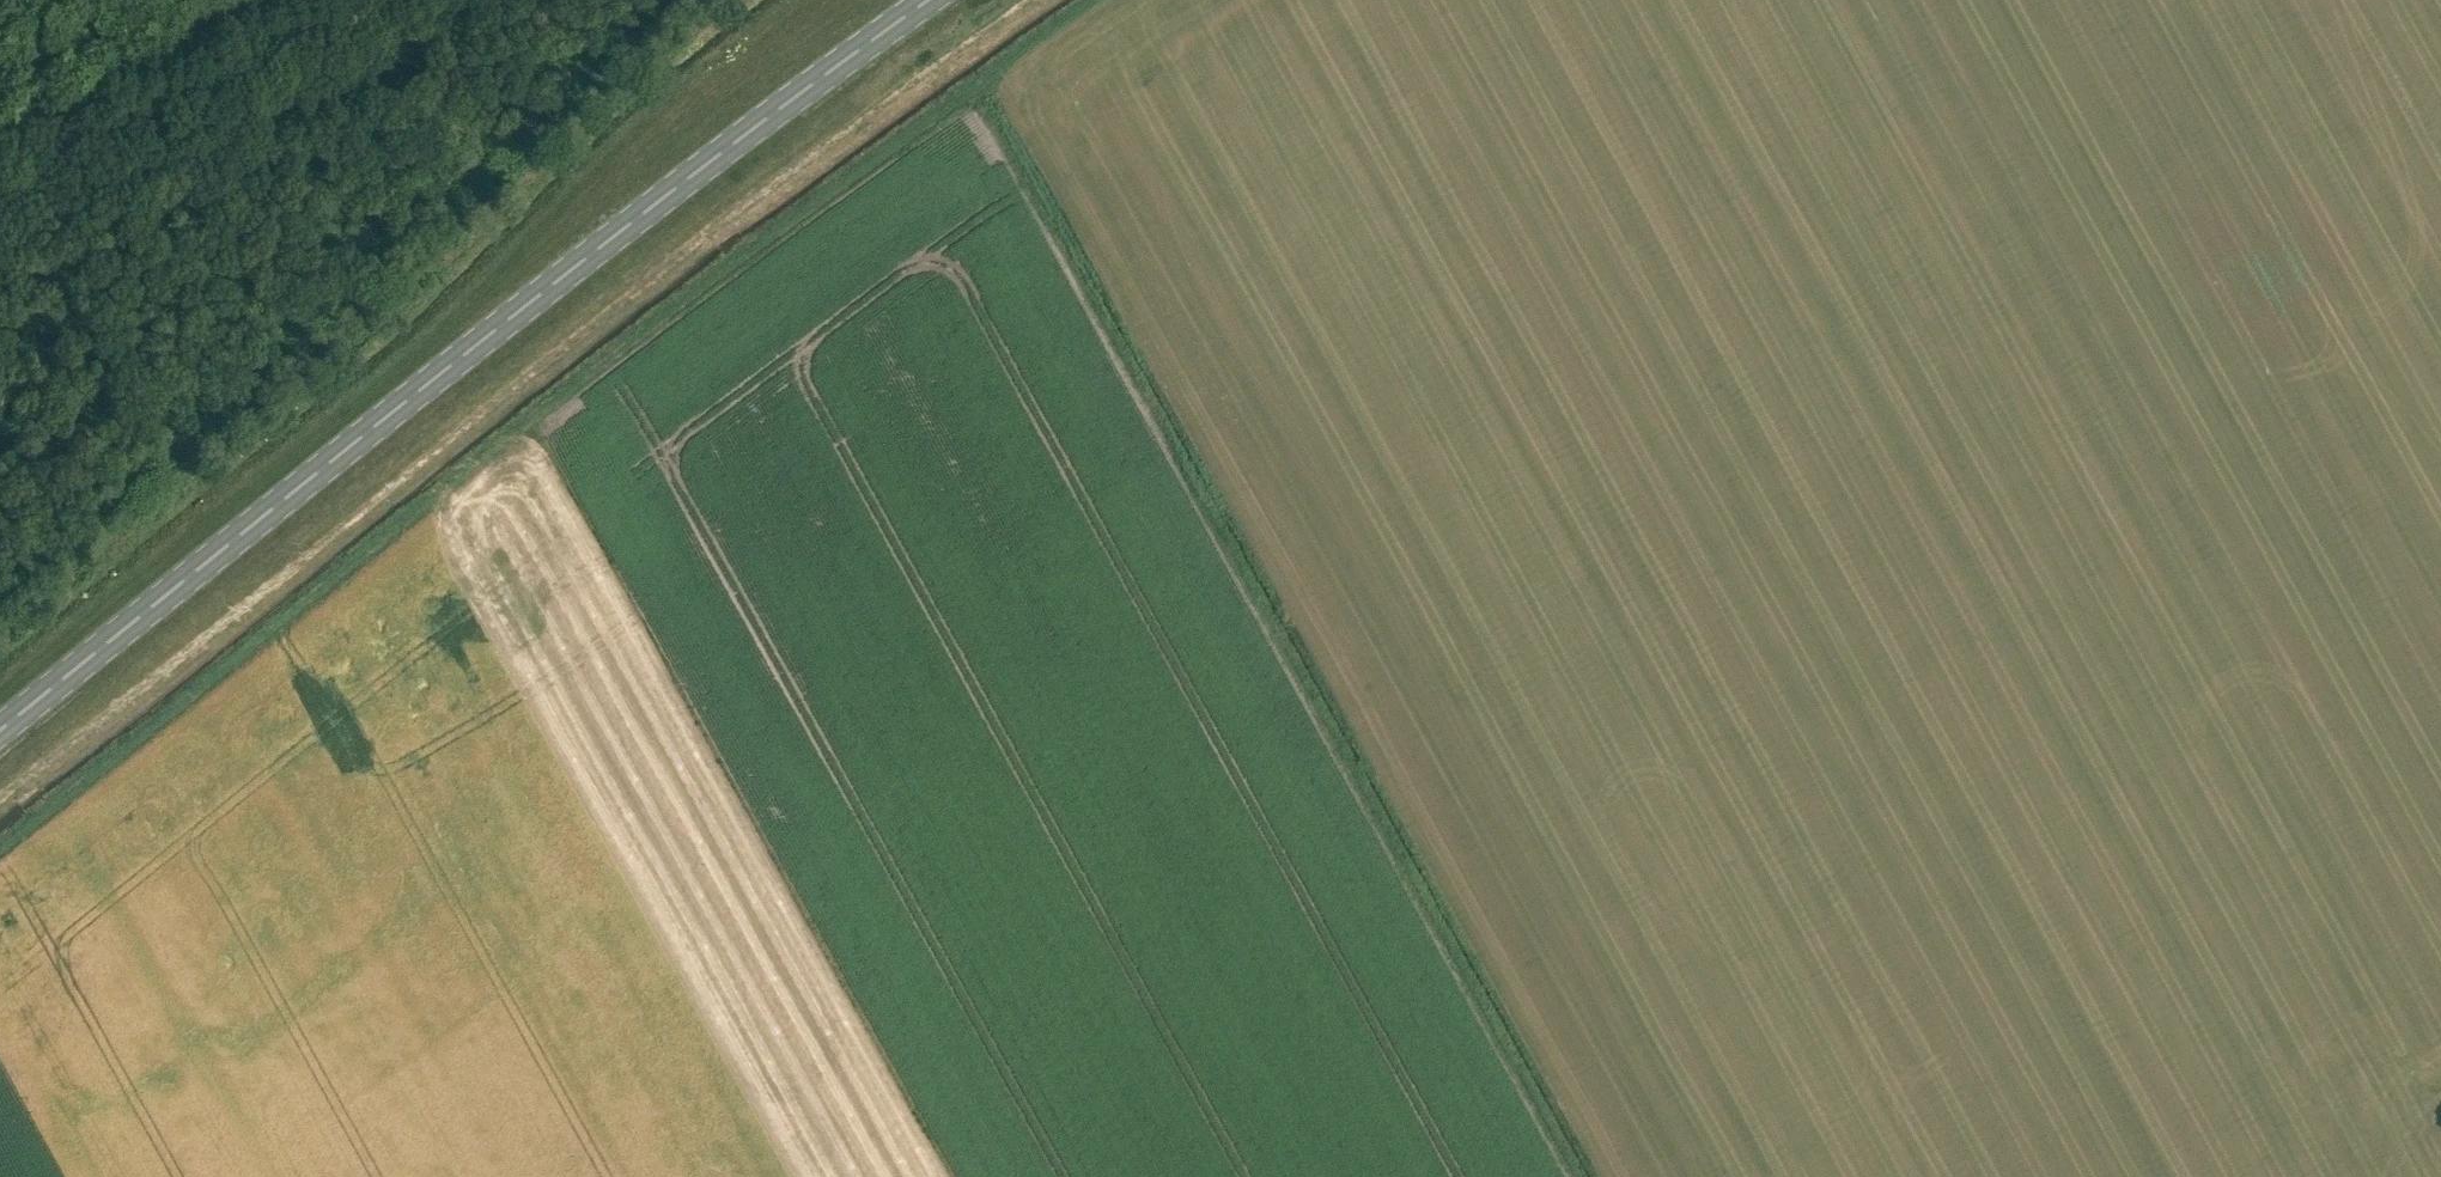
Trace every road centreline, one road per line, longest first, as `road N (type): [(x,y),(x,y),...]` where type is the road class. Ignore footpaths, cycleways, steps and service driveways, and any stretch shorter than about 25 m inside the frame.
road 1 (primary): [(0,732),(476,345),(932,0)]
road 2 (track): [(396,0),(0,201)]
road 3 (track): [(0,137),(275,0)]

